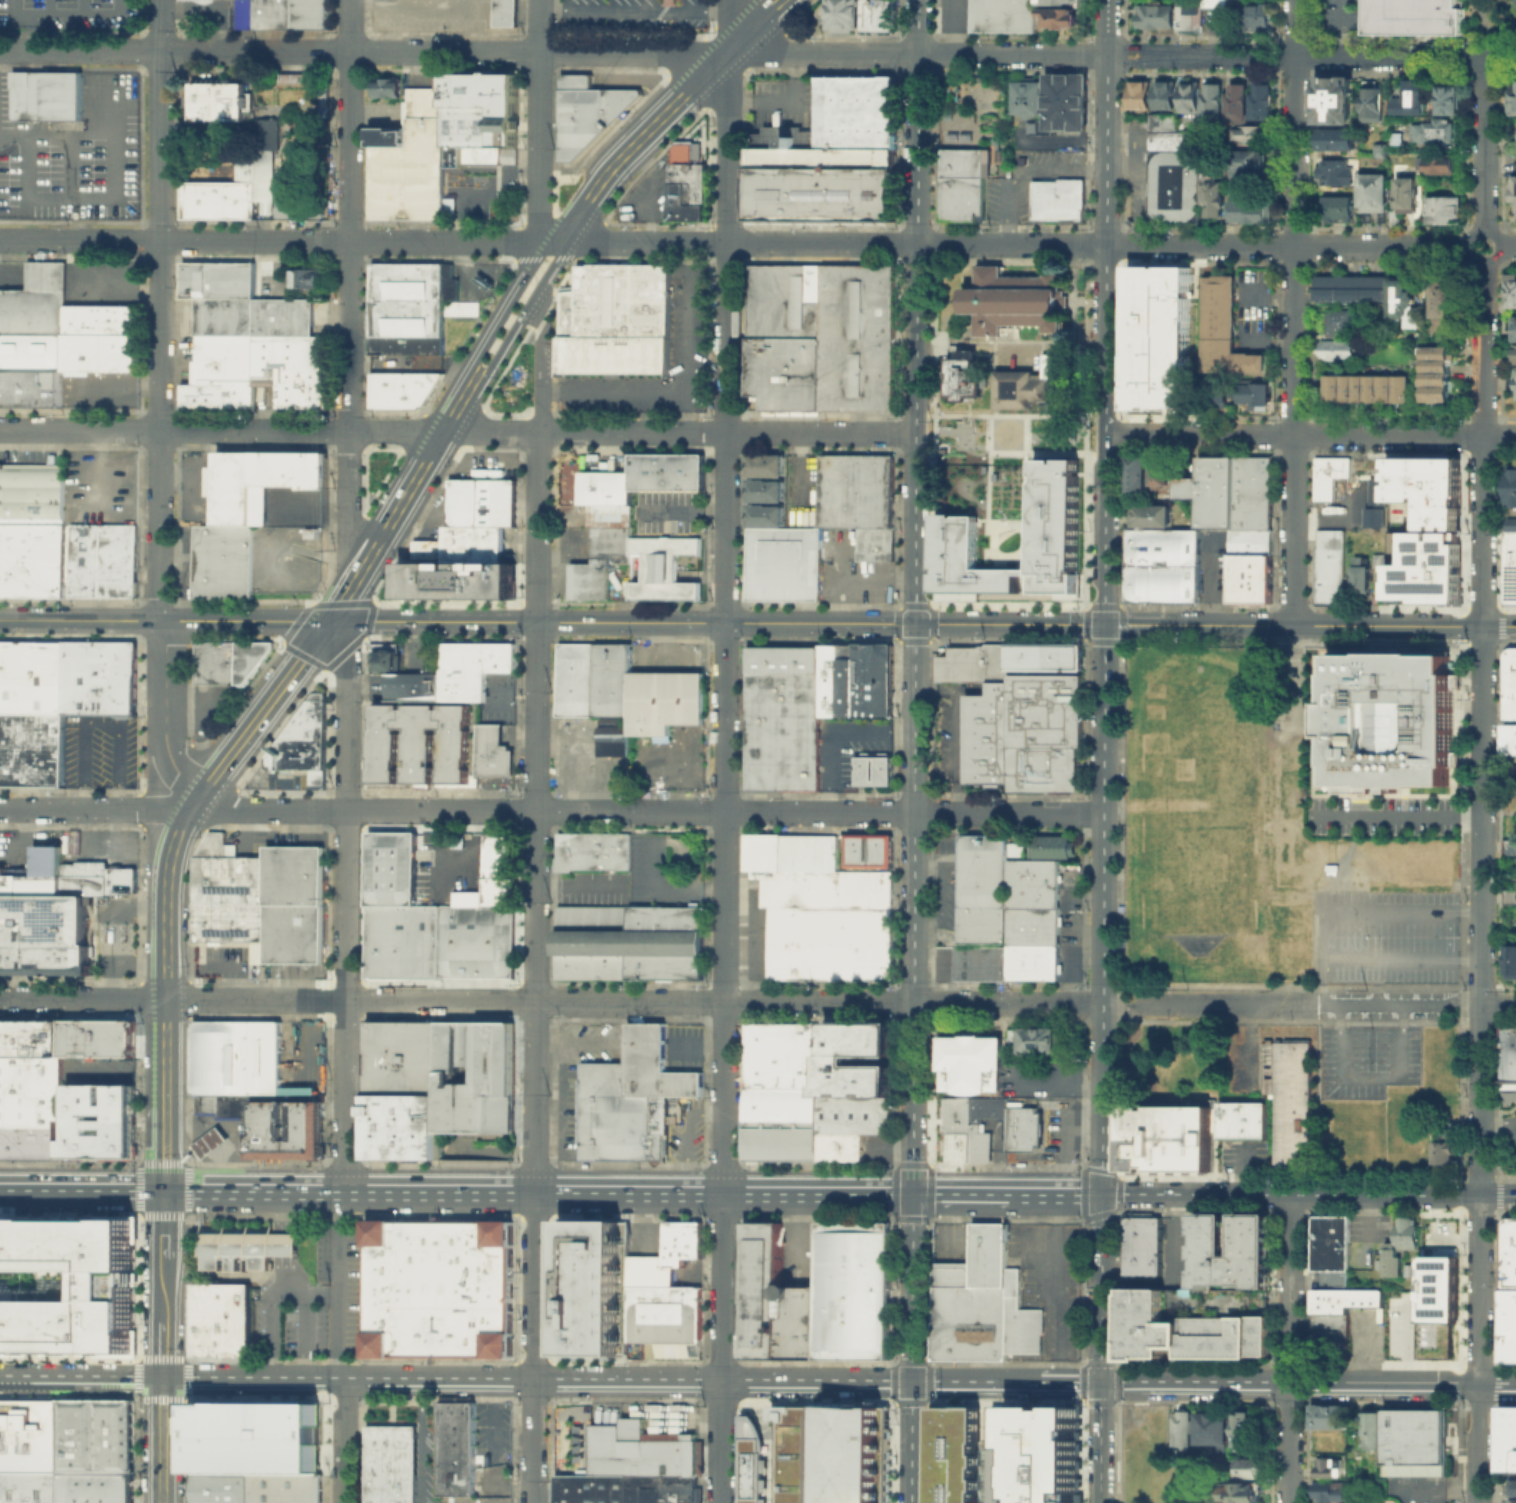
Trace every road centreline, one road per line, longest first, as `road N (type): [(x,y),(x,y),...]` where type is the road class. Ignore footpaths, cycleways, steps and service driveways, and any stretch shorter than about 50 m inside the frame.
road 1 (residential): [(728,53),(720,1502)]
road 2 (secondary): [(919,0),(912,1379)]
road 3 (residential): [(1484,261),(1478,1502)]
road 4 (residential): [(0,50),(1107,55)]
road 5 (residential): [(0,238),(1106,243)]
road 6 (residential): [(0,998),(1103,1004)]
road 7 (residential): [(0,809),(1103,814)]
road 8 (residential): [(539,431),(533,1502)]
road 9 (residential): [(0,428),(915,433)]
road 10 (secondary): [(1100,1502),(1104,625)]
road 11 (secondary): [(162,1377),(854,1378)]
road 12 (secondary): [(1104,625),(1107,0)]
road 13 (residential): [(1295,0),(1293,625)]
road 14 (residential): [(162,0),(161,620)]
road 15 (tertiary): [(915,624),(1515,625)]
road 16 (secondary): [(722,1189),(163,1187)]
road 17 (residential): [(350,0),(350,430)]
road 18 (secondary): [(1100,1380),(1515,1383)]
road 19 (secondary): [(1515,1196),(1102,1194)]
road 20 (residential): [(1105,434),(1515,435)]
road 21 (residential): [(347,810),(344,1187)]
road 22 (tertiary): [(538,622),(915,624)]
road 23 (residential): [(1153,55),(1515,57)]
road 24 (residential): [(1106,243),(1468,244)]
road 25 (tertiary): [(163,1187),(162,1502)]
road 26 (residential): [(1292,1194),(1290,1502)]
road 27 (tertiary): [(165,894),(163,1187)]
road 28 (tertiary): [(557,238),(618,158),(728,53)]
road 29 (residential): [(539,0),(539,195),(557,238)]
road 30 (tertiary): [(189,810),(329,621)]
road 31 (tertiary): [(361,570),(471,382)]
road 32 (tertiary): [(329,621),(538,622)]
road 33 (residential): [(161,620),(164,780),(189,810)]
road 34 (residential): [(329,621),(347,668),(347,810)]
road 35 (secondary): [(912,1192),(722,1189)]
road 36 (tertiary): [(557,238),(536,251),(473,357),(471,382)]
road 37 (tertiary): [(471,382),(490,368),(557,261),(557,238)]
road 38 (residential): [(1485,57),(1485,228)]
road 39 (tertiary): [(161,620),(329,621)]
road 40 (secondary): [(163,1187),(0,1186)]
road 41 (tertiary): [(0,619),(161,620)]
road 42 (residential): [(541,284),(539,431)]
road 43 (residential): [(361,570),(350,538),(350,430)]
road 44 (residential): [(345,1375),(344,1502)]
road 45 (secondary): [(912,1379),(1038,1380)]
road 46 (secondary): [(912,1379),(911,1502)]

